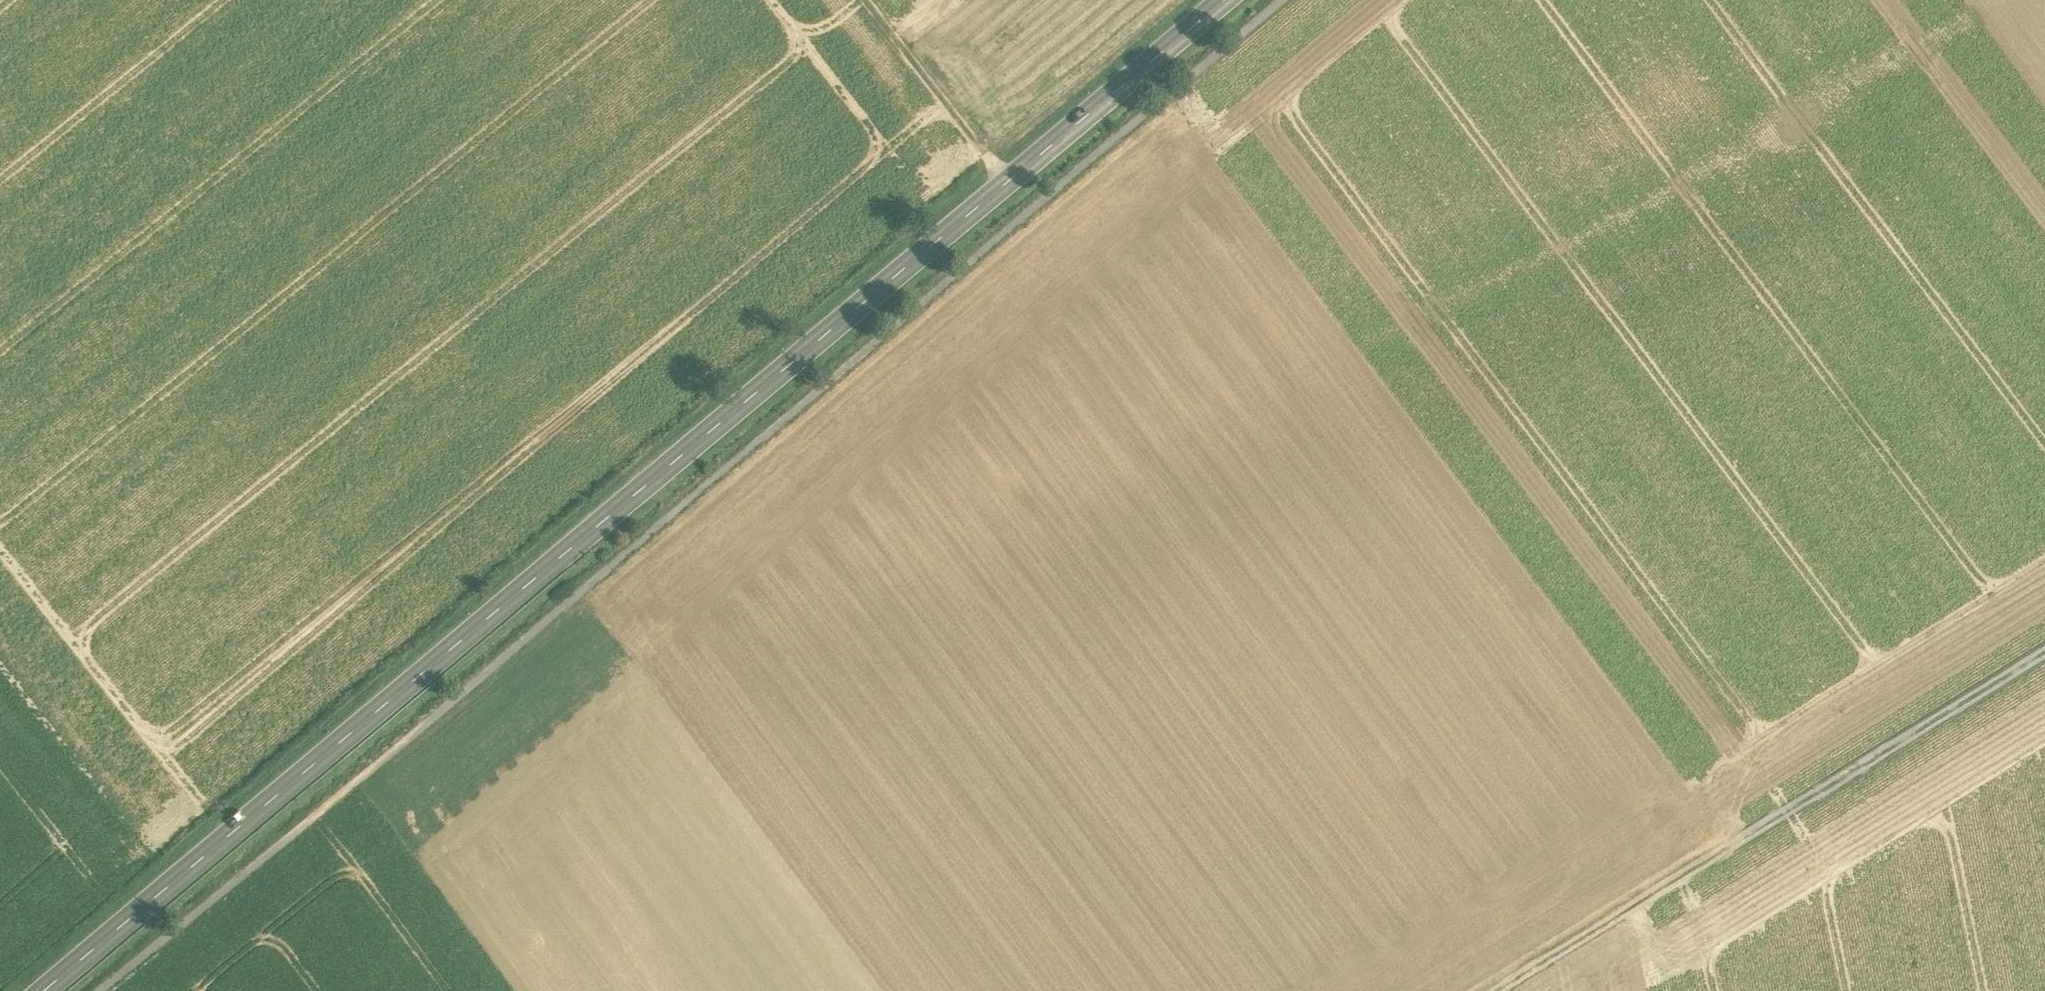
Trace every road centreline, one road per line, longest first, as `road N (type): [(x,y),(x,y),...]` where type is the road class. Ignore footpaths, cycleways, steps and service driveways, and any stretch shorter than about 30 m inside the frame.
road 1 (primary): [(49,990),(1225,0)]
road 2 (track): [(2044,661),(1516,990)]
road 3 (track): [(1010,181),(869,0)]

